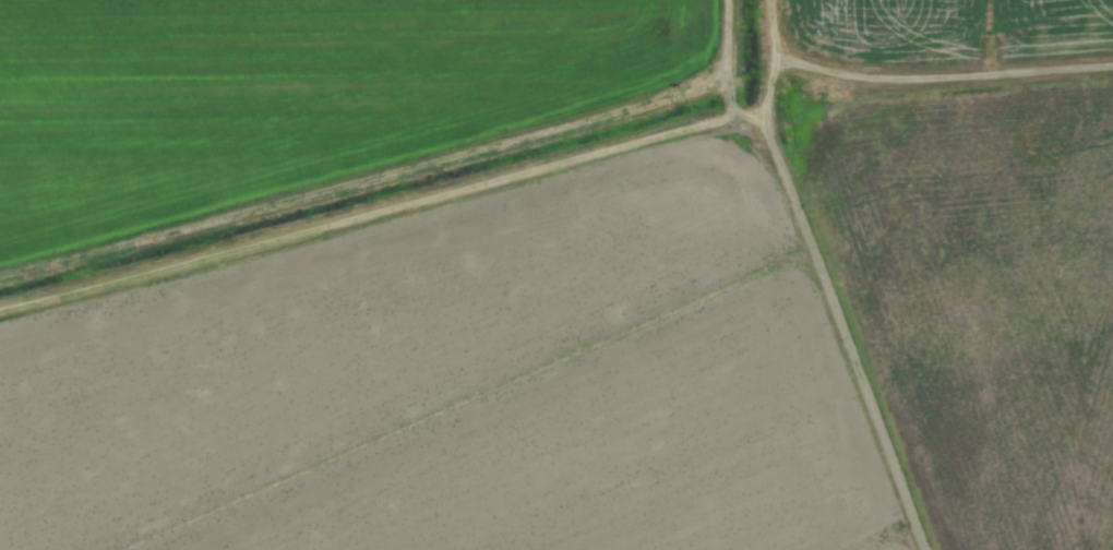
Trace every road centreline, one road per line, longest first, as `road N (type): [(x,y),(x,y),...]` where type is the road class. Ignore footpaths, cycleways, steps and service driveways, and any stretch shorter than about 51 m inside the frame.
road 1 (track): [(775,53),(883,80),(1112,66)]

